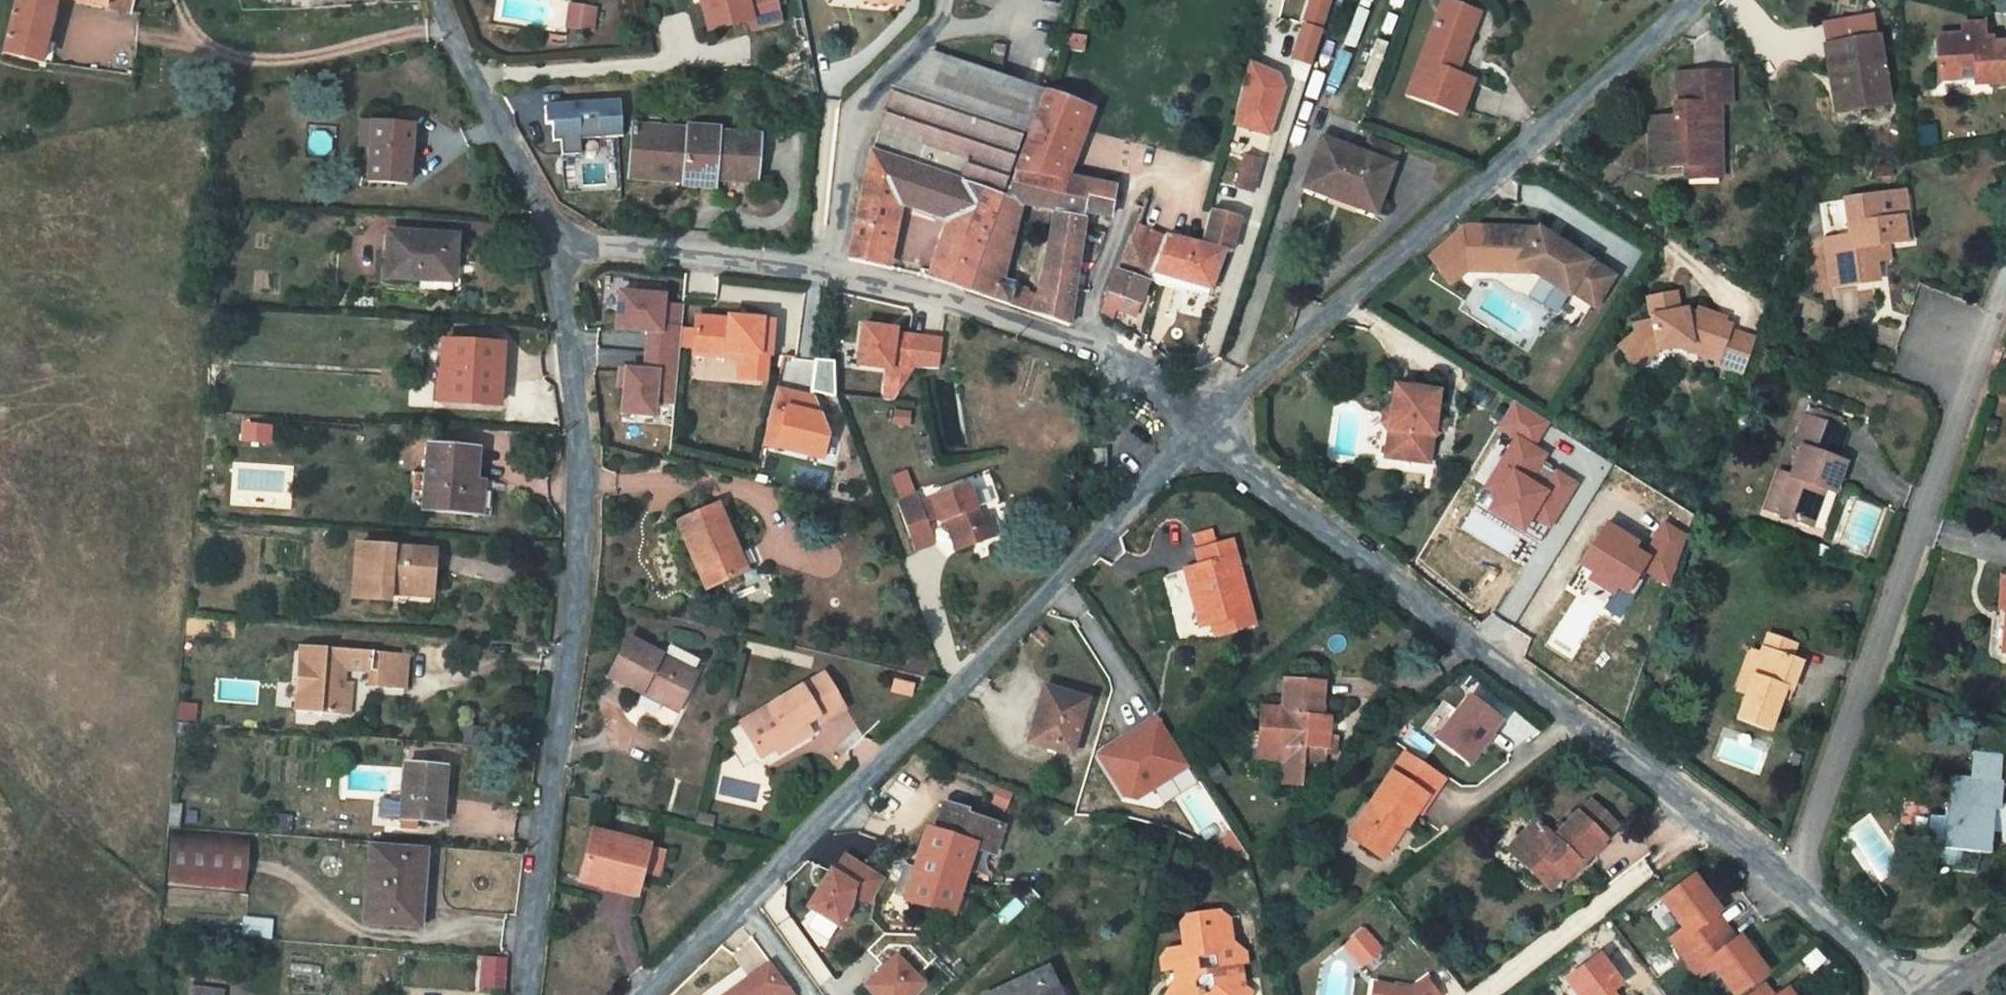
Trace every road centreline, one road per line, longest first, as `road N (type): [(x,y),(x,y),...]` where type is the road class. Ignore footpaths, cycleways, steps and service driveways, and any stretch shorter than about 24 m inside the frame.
road 1 (residential): [(653,994),(1201,431)]
road 2 (residential): [(556,245),(583,488),(577,611),(527,994)]
road 3 (residential): [(1788,880),(1201,431)]
road 4 (residential): [(1201,431),(1117,361),(957,303),(823,269),(556,245)]
road 5 (residential): [(1201,431),(1697,0)]
road 6 (residential): [(1958,352),(1956,413),(1788,880)]
road 7 (residential): [(556,245),(441,0)]
road 8 (residential): [(1915,994),(1788,880)]

